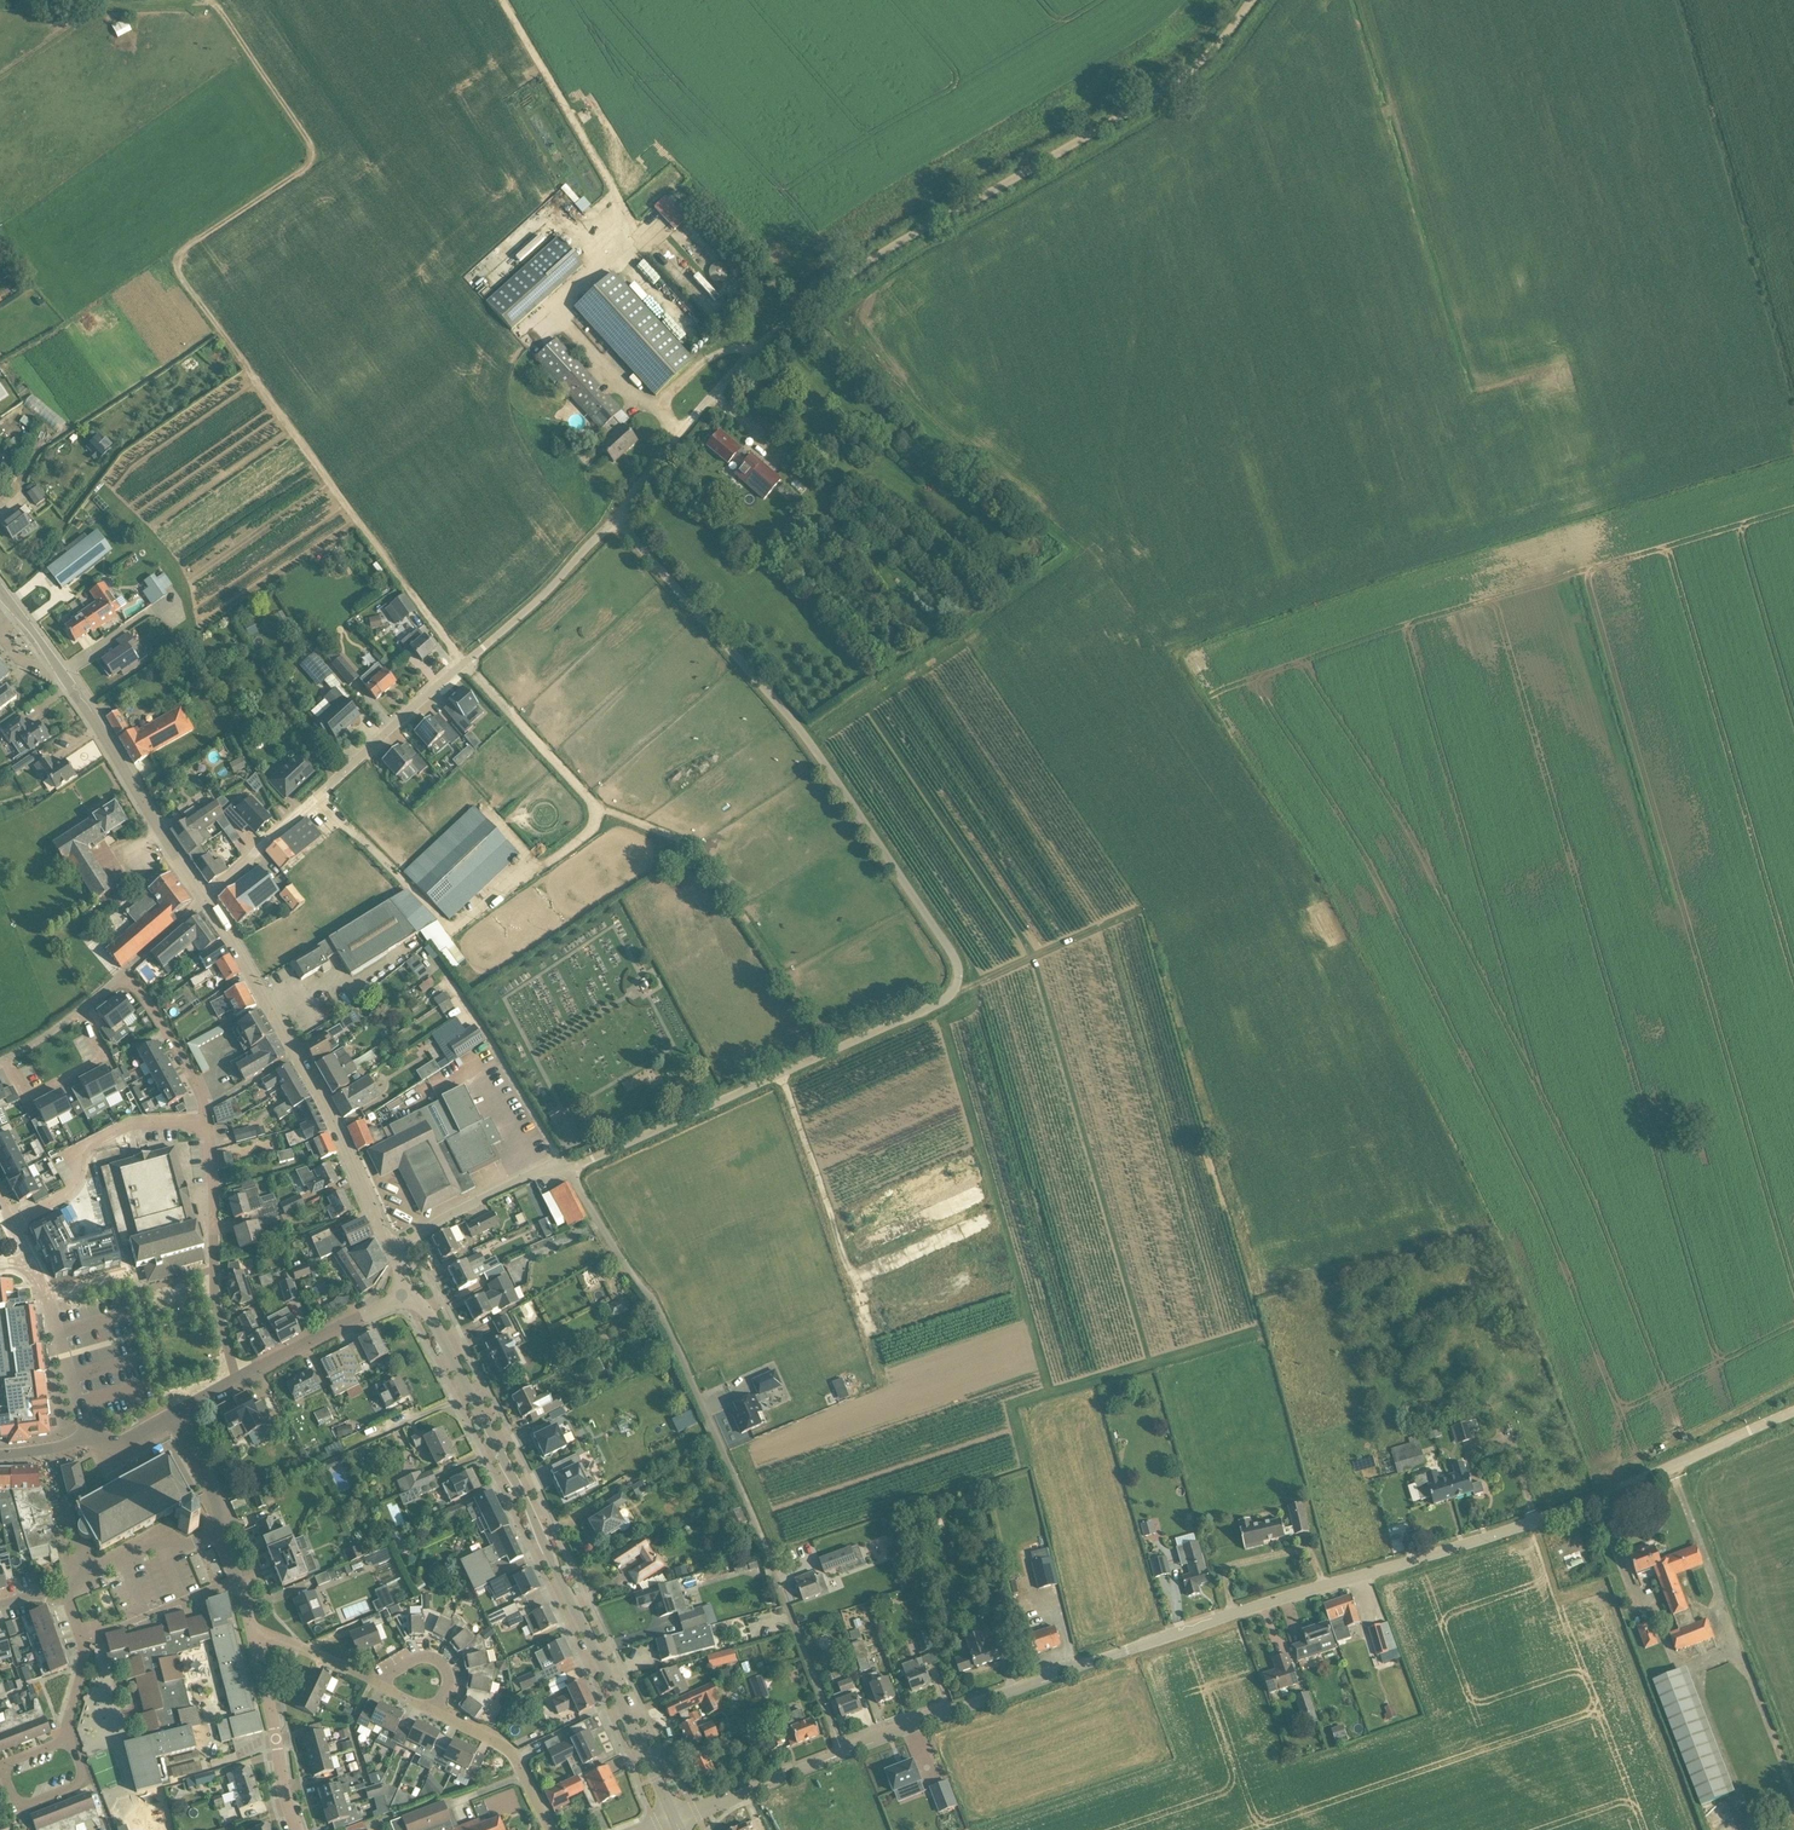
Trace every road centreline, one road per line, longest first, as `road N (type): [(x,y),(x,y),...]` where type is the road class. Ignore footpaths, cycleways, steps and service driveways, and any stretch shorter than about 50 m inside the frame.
road 1 (track): [(1172,643),(1172,666),(1304,861),(1294,875),(1153,933),(1149,944),(1217,1193),(1208,1204),(1002,1281),(993,1281),(971,1253),(862,1301)]
road 2 (residential): [(568,1172),(949,996),(959,975),(806,732),(616,522)]
road 3 (tertiary): [(842,1754),(1198,1625),(1487,1539),(1793,1412)]
road 4 (track): [(468,663),(186,280),(182,251),(308,167),(316,151),(218,5),(200,0)]
road 5 (residential): [(842,1754),(697,1392),(659,1312),(568,1172)]
road 6 (secondary): [(675,1819),(425,1311),(404,1295)]
road 7 (unclassified): [(205,898),(525,615),(616,522)]
road 8 (track): [(796,311),(1180,79),(1251,0)]
road 9 (secondary): [(394,1252),(329,1111),(205,898)]
road 10 (secondary): [(205,898),(79,698),(0,592)]
road 11 (unclassified): [(616,522),(629,495),(723,382),(796,311)]
road 12 (track): [(781,1072),(871,1329)]
road 13 (residential): [(236,1379),(217,1309),(206,1120)]
road 14 (track): [(628,219),(500,0)]
road 15 (residential): [(206,1120),(134,1123),(92,1143),(71,1191),(13,1222)]
road 16 (track): [(558,1161),(445,980)]
road 17 (residential): [(394,1252),(558,1161),(568,1172)]
road 18 (residential): [(297,1829),(254,1636)]
road 19 (tertiary): [(236,1379),(404,1295)]
road 20 (residential): [(7,1058),(27,1099),(105,1057),(79,1011)]
road 21 (residential): [(88,1438),(29,1266)]
road 22 (tertiary): [(675,1819),(842,1754)]
road 23 (residential): [(550,1829),(514,1753),(436,1711)]
road 24 (residential): [(206,1120),(189,1064),(125,972)]
road 25 (residential): [(66,1595),(86,1570),(150,1545),(177,1546),(217,1532)]
road 26 (residential): [(0,1767),(18,1810),(86,1780),(74,1752)]
road 27 (residential): [(68,1737),(85,1644),(66,1595)]
road 28 (residential): [(383,1687),(254,1636)]
road 29 (residential): [(217,1532),(220,1512),(173,1416)]
road 30 (residential): [(436,1711),(448,1681),(435,1658),(405,1665),(383,1687)]

